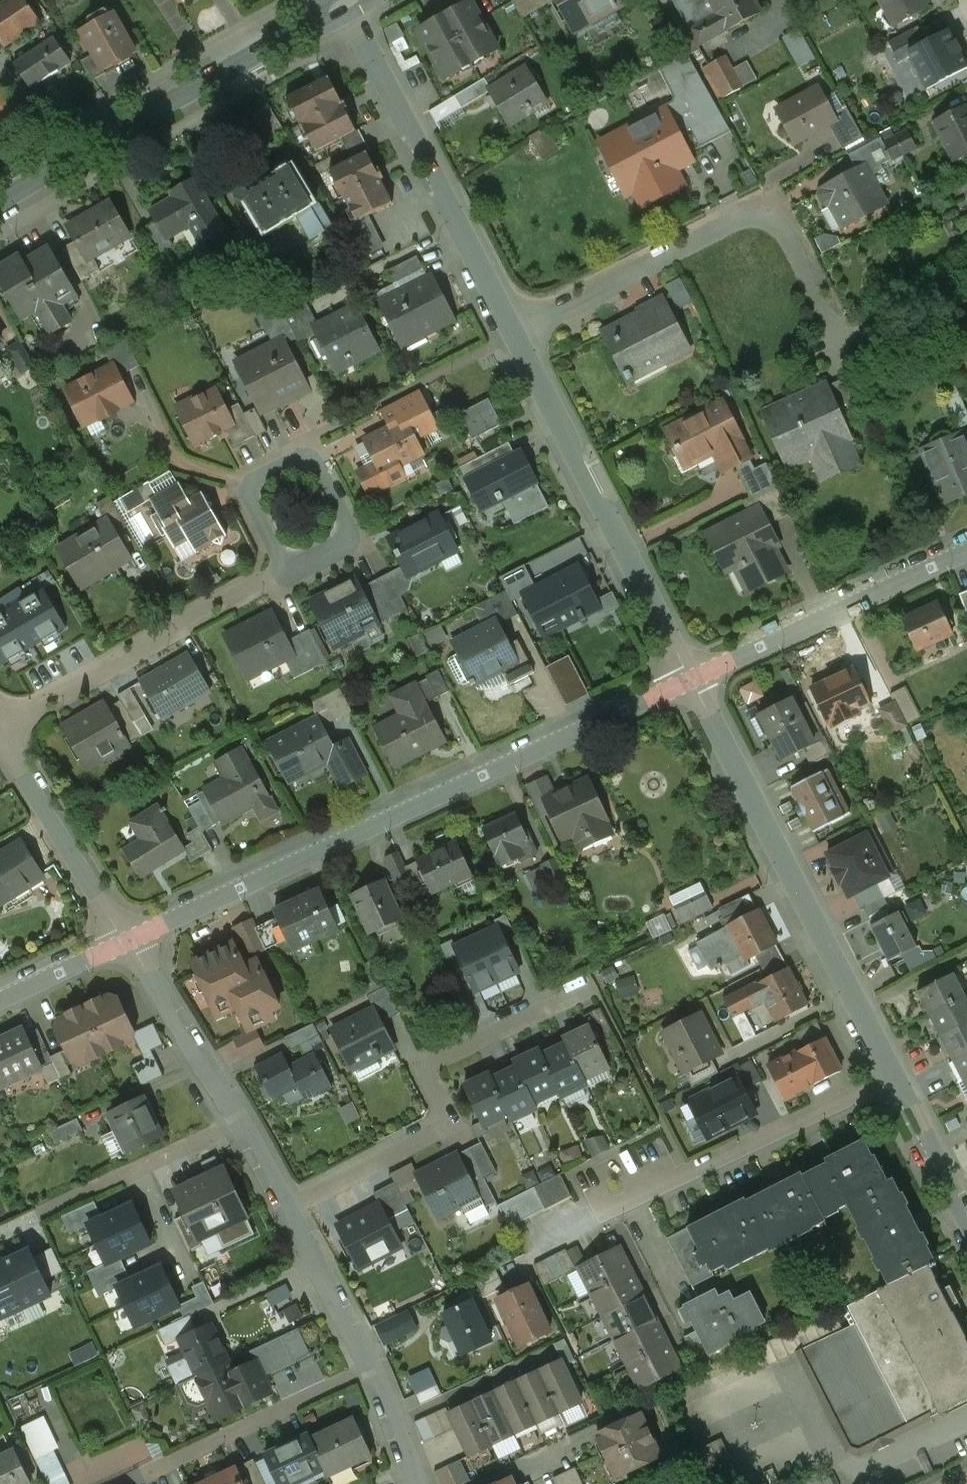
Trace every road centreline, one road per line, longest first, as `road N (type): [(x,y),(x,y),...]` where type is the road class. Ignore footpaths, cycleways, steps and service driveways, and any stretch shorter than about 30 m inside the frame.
road 1 (residential): [(690,679),(129,939)]
road 2 (residential): [(421,1483),(286,1207),(129,939)]
road 3 (residential): [(690,679),(966,1216)]
road 4 (residential): [(840,338),(779,223),(748,216),(513,334)]
road 5 (tertiary): [(0,199),(346,2)]
road 6 (residential): [(513,334),(690,679)]
road 7 (residential): [(346,2),(513,334)]
road 8 (residential): [(287,570),(0,732)]
road 9 (residential): [(966,550),(690,679)]
road 10 (residential): [(287,570),(242,484),(312,450),(354,536)]
road 11 (residential): [(129,939),(0,732)]
road 12 (residential): [(129,939),(0,1001)]

